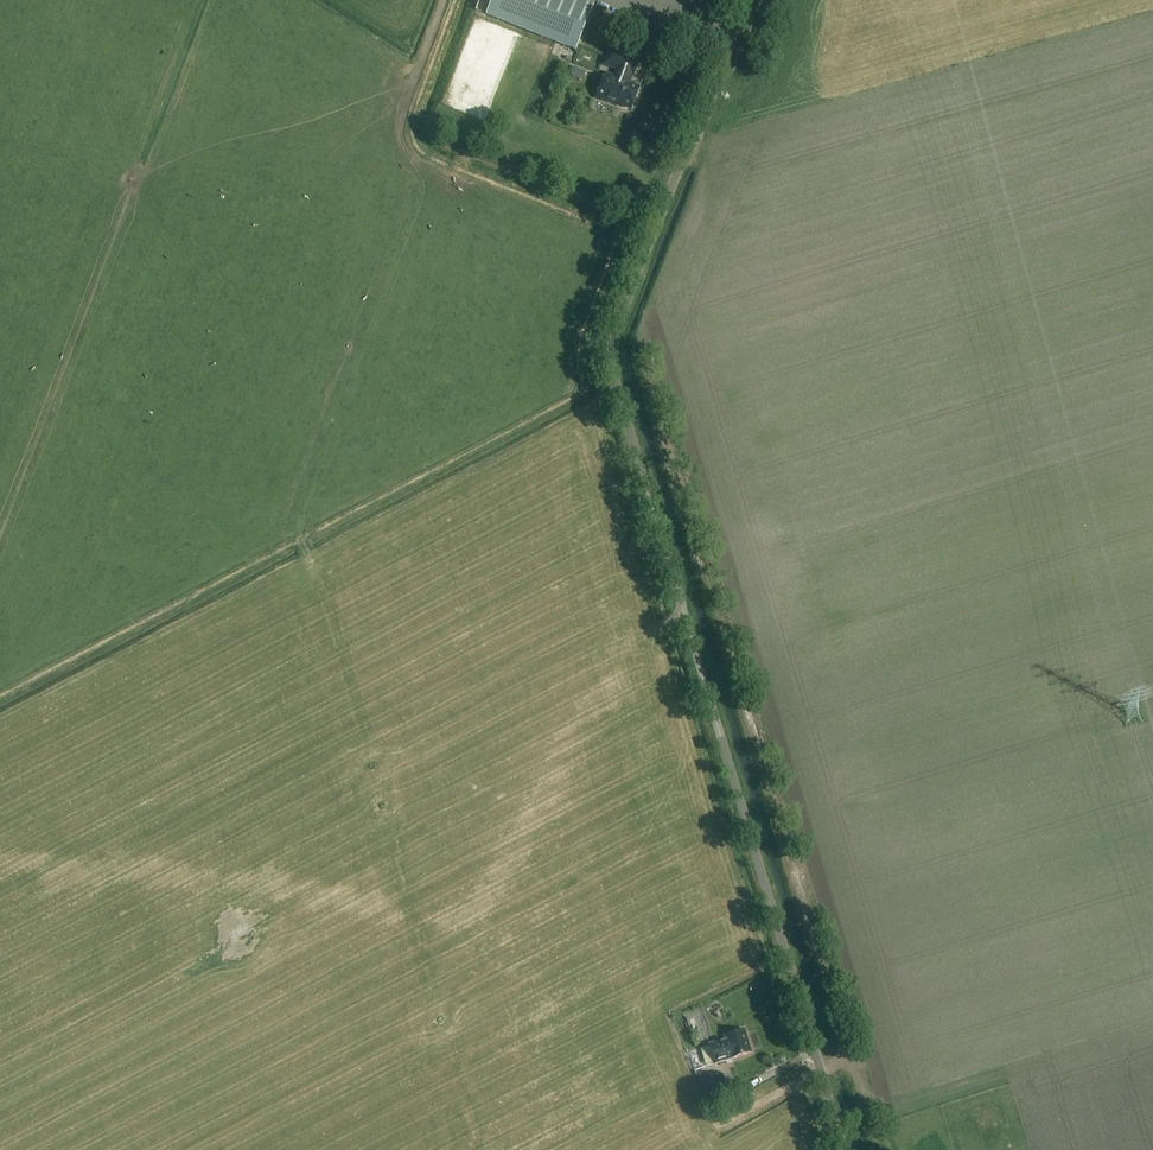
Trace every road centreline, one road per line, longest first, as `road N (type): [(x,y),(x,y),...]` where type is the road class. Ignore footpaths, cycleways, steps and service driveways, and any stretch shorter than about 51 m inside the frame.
road 1 (unclassified): [(845,1149),(612,353),(744,0)]

